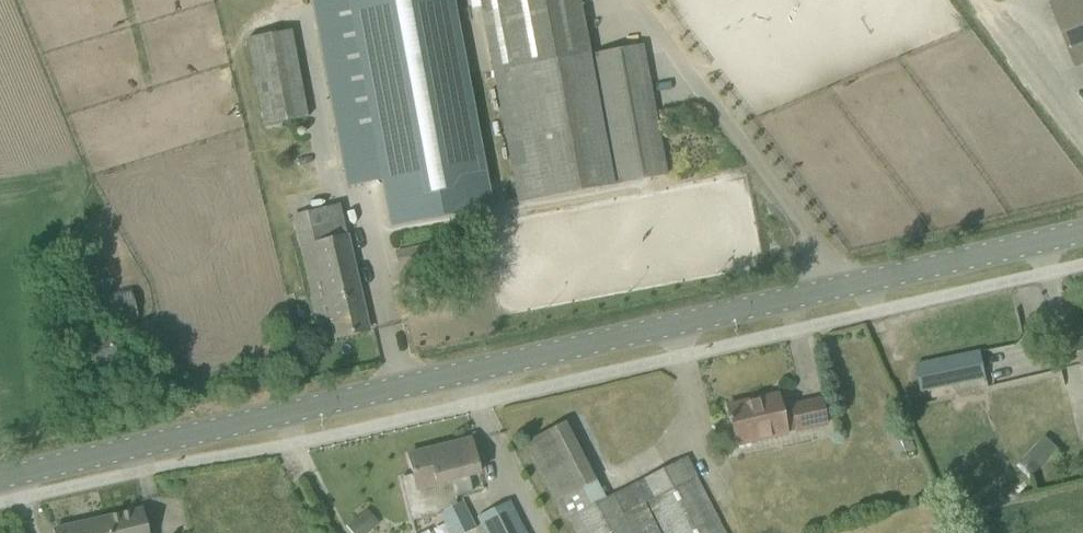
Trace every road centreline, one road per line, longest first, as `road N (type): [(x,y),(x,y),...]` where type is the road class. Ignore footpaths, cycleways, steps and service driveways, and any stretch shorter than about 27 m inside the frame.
road 1 (tertiary): [(0,479),(1082,232)]
road 2 (track): [(1082,137),(979,0)]

